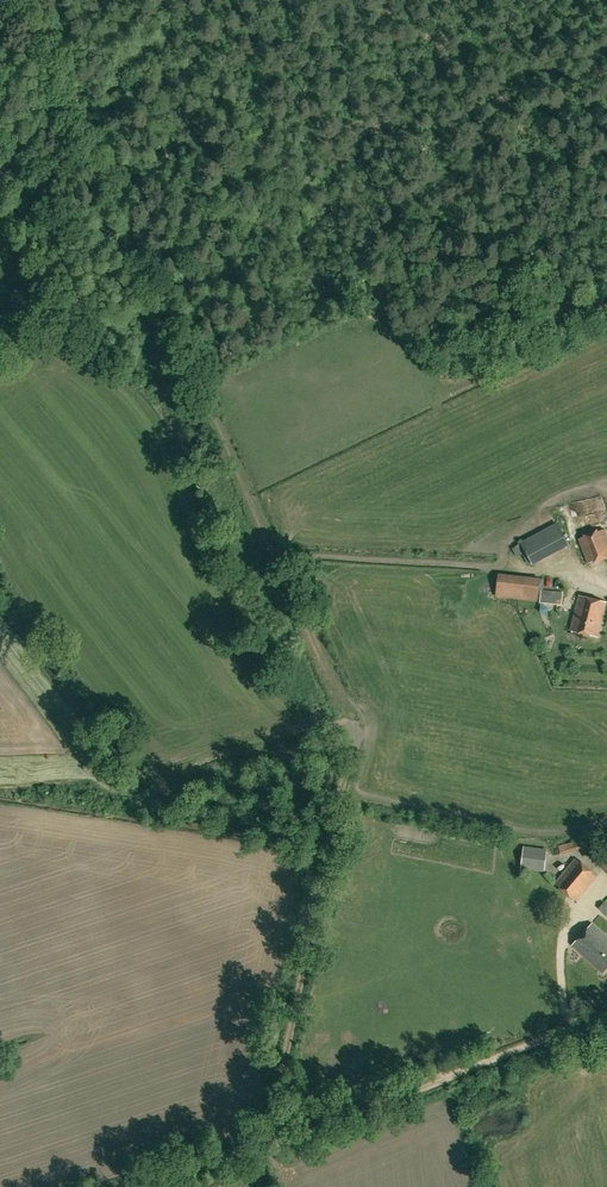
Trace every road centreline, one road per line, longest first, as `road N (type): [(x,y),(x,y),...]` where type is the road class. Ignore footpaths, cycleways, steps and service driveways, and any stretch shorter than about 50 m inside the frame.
road 1 (track): [(24,0),(198,366),(245,493),(354,726),(273,1142)]
road 2 (track): [(138,1186),(459,1072)]
road 3 (unclassified): [(606,1017),(459,1072)]

